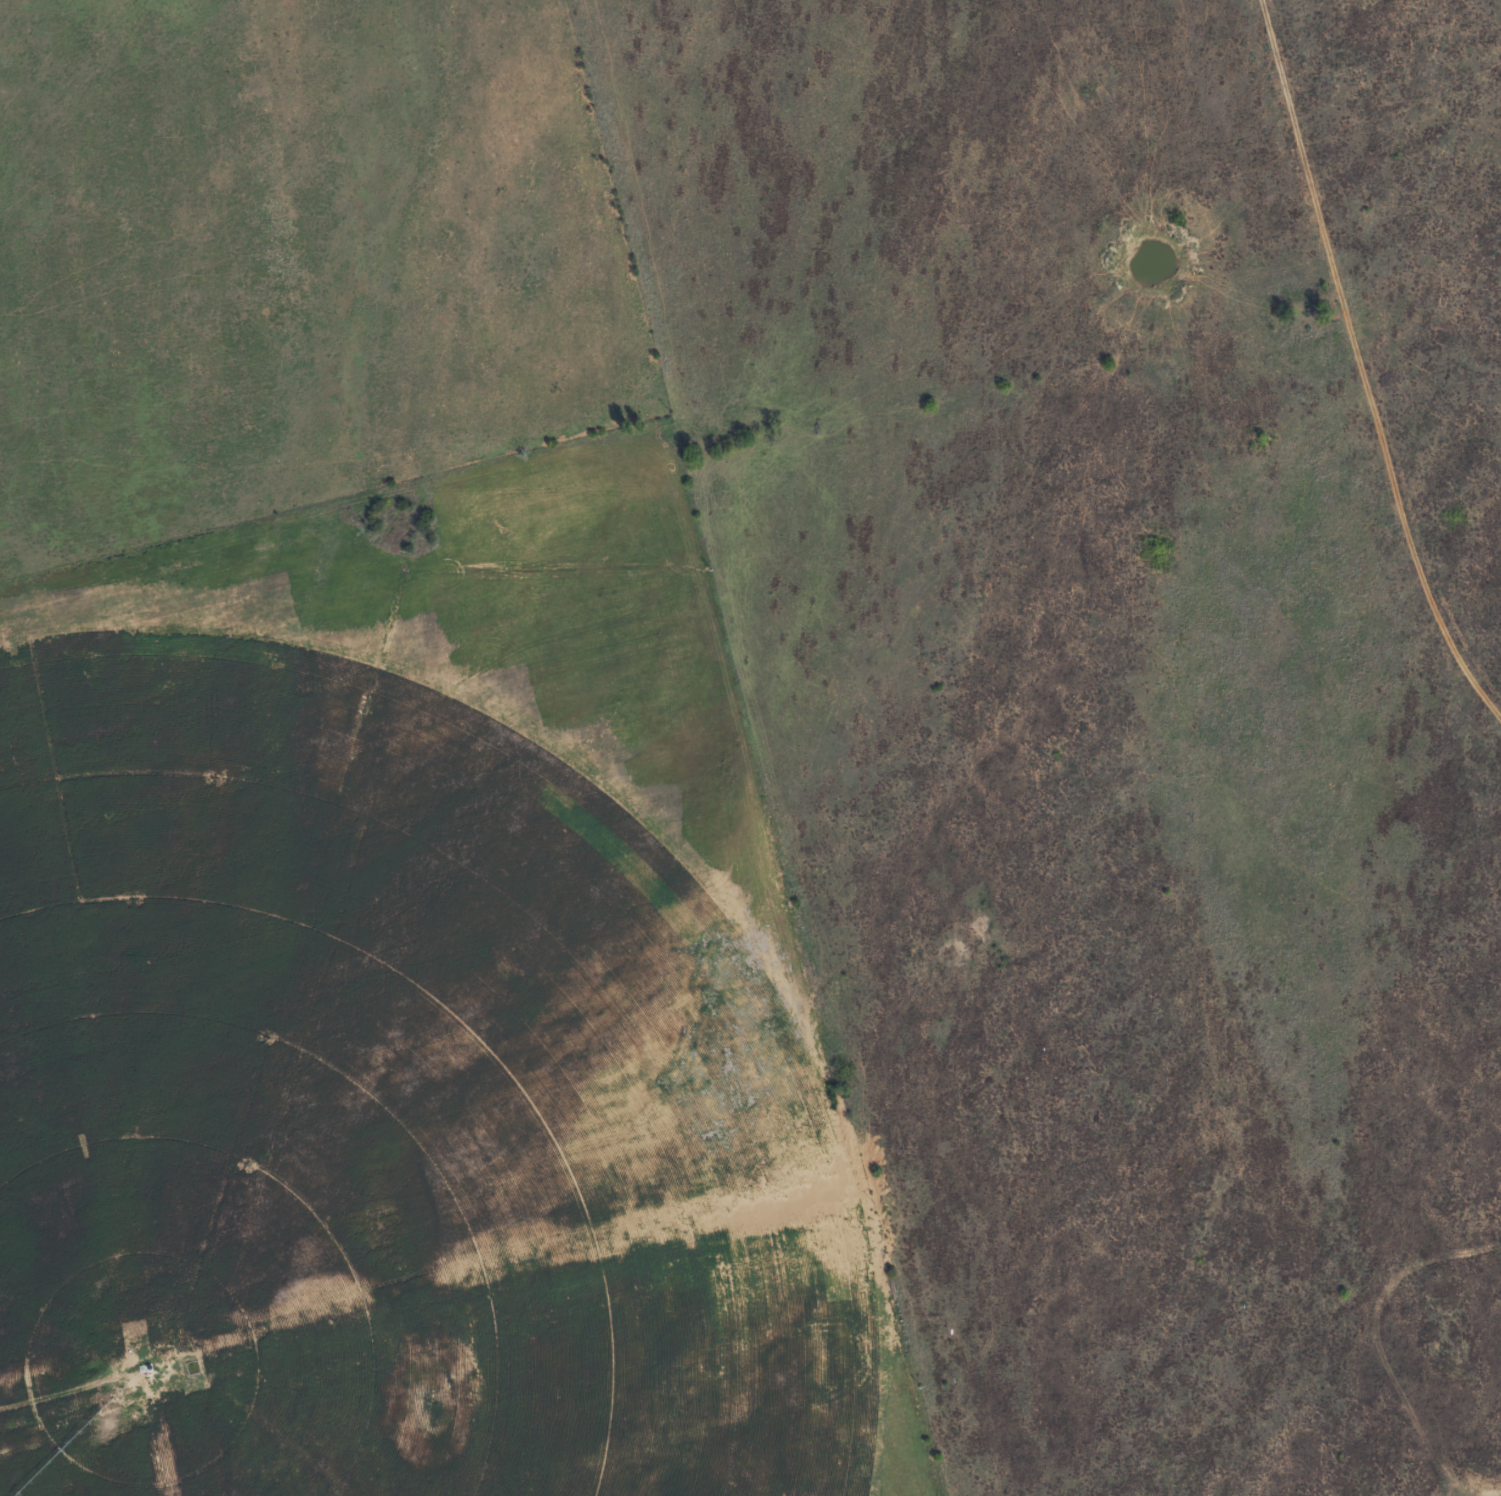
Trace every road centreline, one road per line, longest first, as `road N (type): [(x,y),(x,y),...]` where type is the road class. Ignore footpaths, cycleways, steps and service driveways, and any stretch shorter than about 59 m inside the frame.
road 1 (track): [(1500,726),(1449,653),(1402,534),(1256,0)]
road 2 (track): [(1485,1495),(1441,1476),(1375,1350),(1372,1319),(1383,1287),(1415,1263),(1500,1243)]

